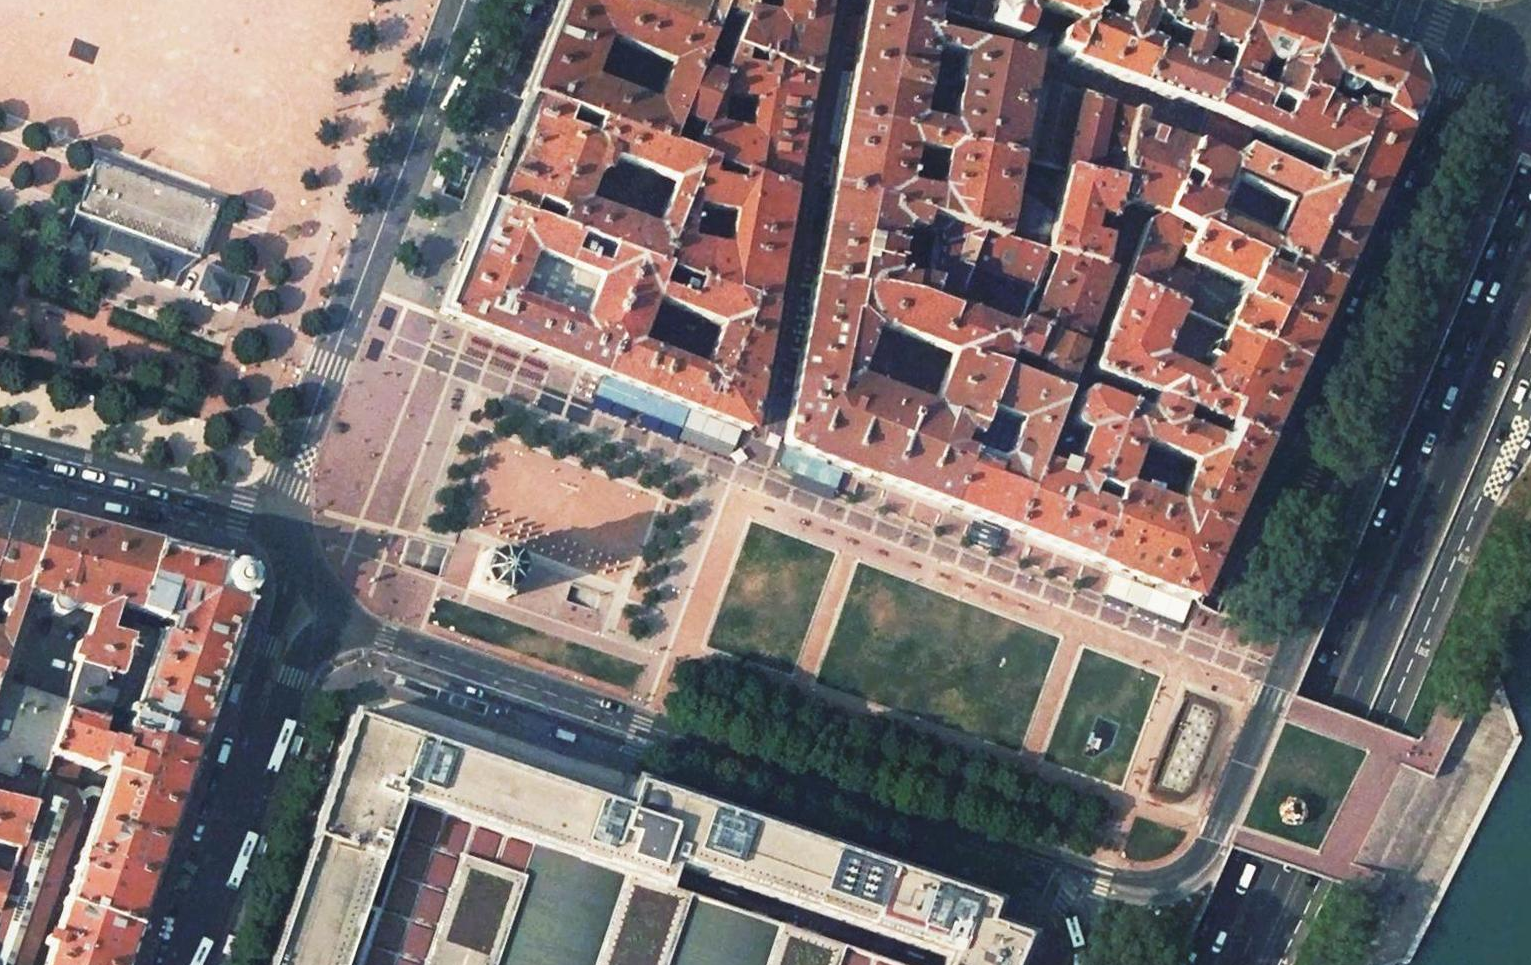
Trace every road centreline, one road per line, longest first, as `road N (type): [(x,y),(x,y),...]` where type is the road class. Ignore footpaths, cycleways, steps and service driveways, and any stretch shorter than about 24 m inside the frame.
road 1 (primary): [(1530,184),(1197,964)]
road 2 (primary): [(1236,964),(1530,282)]
road 3 (residential): [(979,831),(1129,881),(1180,873),(1215,830),(1364,469)]
road 4 (secondary): [(369,632),(979,831)]
road 5 (primary): [(1270,964),(1530,395)]
road 6 (residential): [(1409,206),(1301,443),(1322,471),(1364,469)]
road 7 (secondary): [(0,445),(280,516)]
road 8 (residential): [(1364,469),(1466,233)]
road 9 (residential): [(280,516),(285,595),(254,701),(252,747)]
road 10 (residential): [(180,964),(252,747)]
road 11 (residential): [(1522,37),(1462,90),(1409,206)]
road 12 (residential): [(1466,233),(1516,111),(1522,37)]
road 13 (residential): [(252,747),(310,642),(330,630),(369,632)]
road 14 (secondary): [(979,831),(1040,878),(1061,906),(1077,964)]
road 15 (secondary): [(280,516),(339,611),(369,632)]
road 16 (primary): [(1522,37),(1396,0)]

